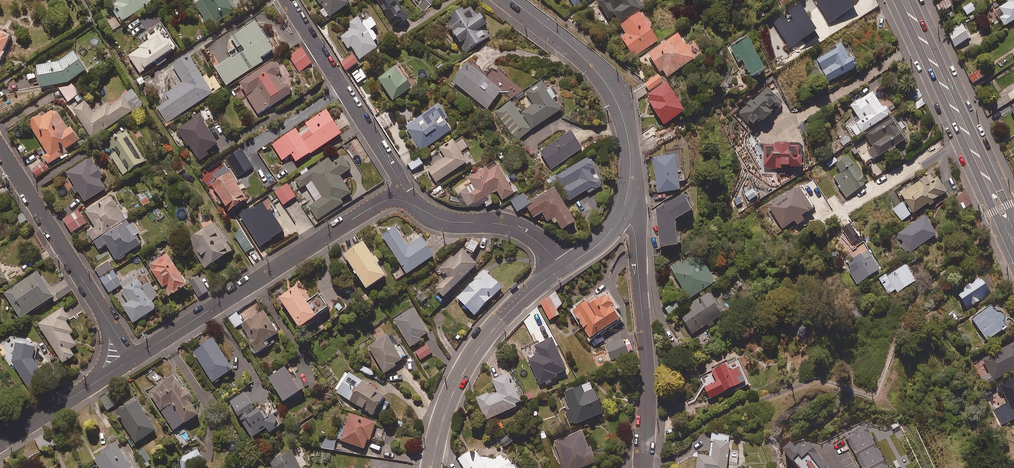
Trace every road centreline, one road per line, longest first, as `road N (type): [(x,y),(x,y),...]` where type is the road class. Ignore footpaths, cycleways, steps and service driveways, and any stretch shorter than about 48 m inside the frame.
road 1 (residential): [(408,202),(379,203),(133,359)]
road 2 (tertiary): [(621,213),(630,171),(615,98),(577,51),(511,0)]
road 3 (residential): [(621,213),(635,243),(648,366),(644,467)]
road 4 (tertiary): [(904,0),(1013,231)]
road 5 (tertiary): [(431,467),(443,417),(470,359),(509,312),(562,268)]
road 6 (residential): [(408,202),(286,0)]
road 7 (residential): [(0,148),(105,317)]
road 8 (residential): [(562,268),(522,231),(438,219),(408,202)]

